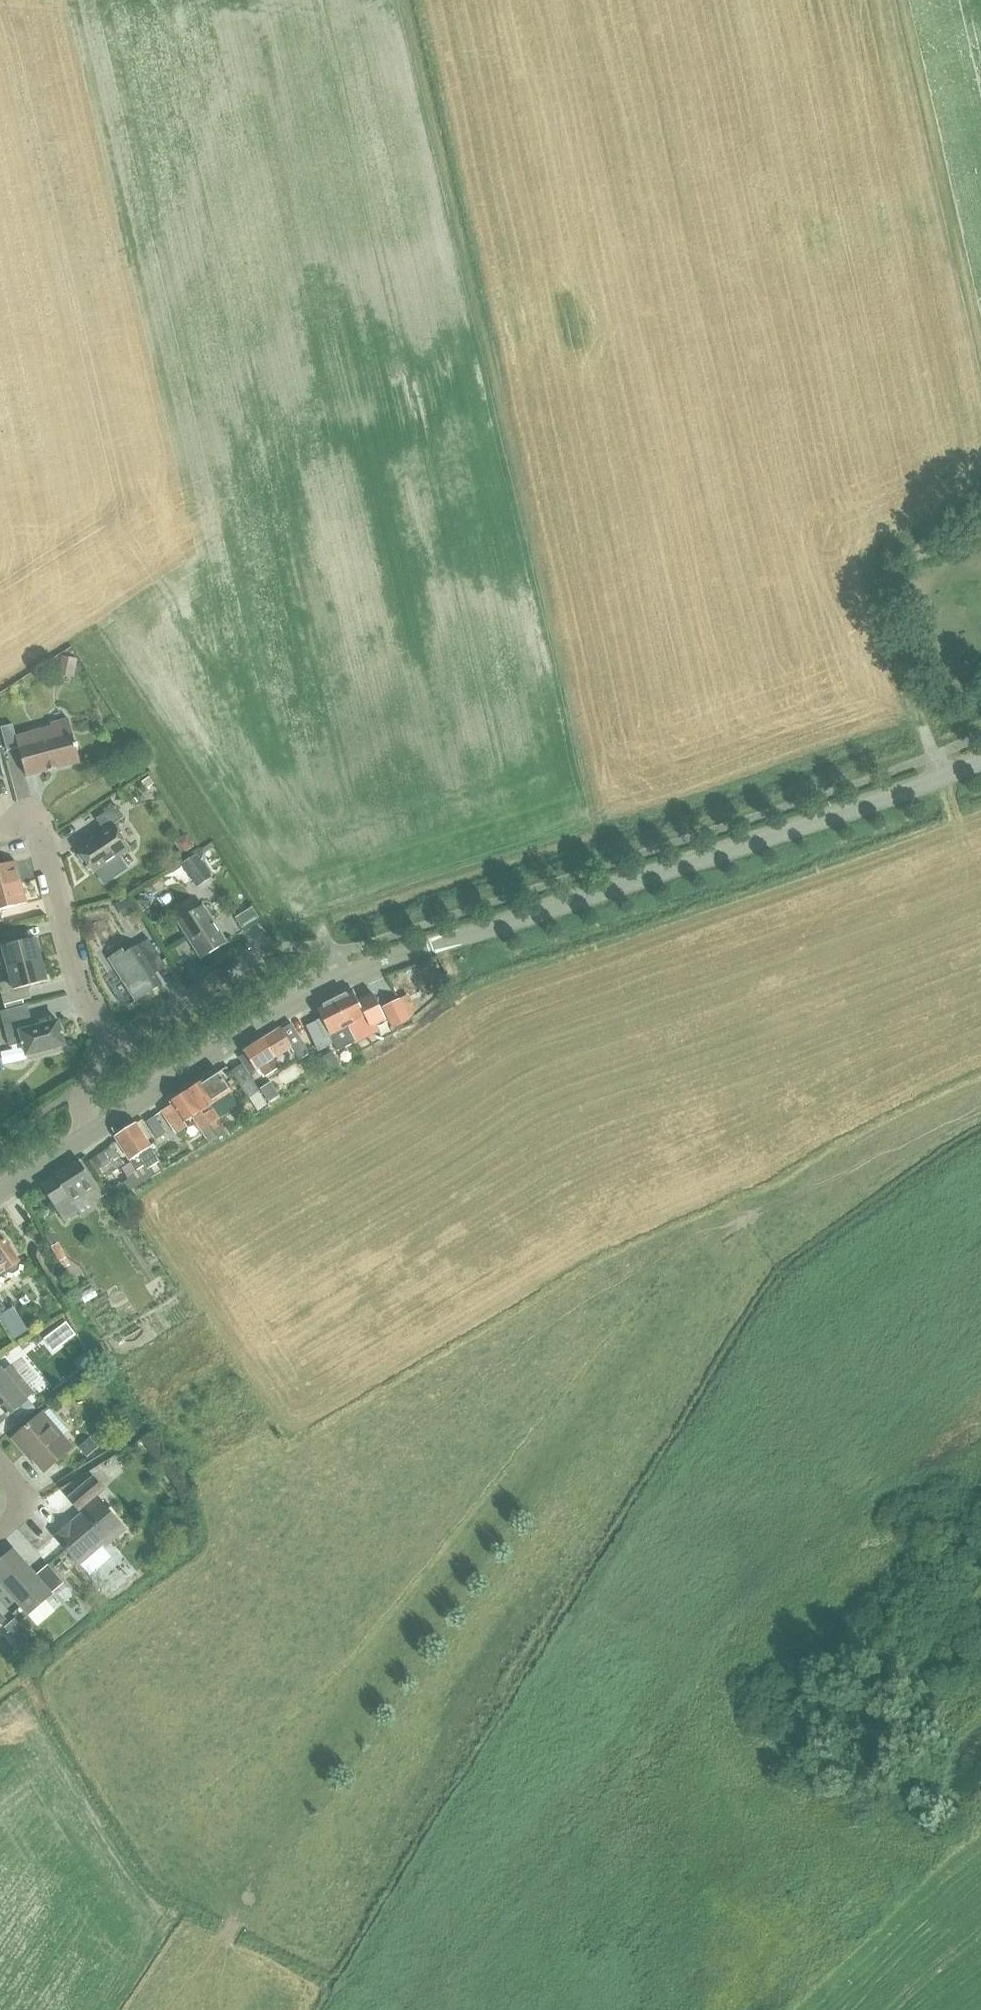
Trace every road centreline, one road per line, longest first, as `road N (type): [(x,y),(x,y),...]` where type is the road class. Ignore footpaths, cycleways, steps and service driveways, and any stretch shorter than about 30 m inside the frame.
road 1 (residential): [(89,1133),(343,978),(650,874)]
road 2 (unclassified): [(650,874),(980,760)]
road 3 (residential): [(18,816),(38,821),(75,986),(116,1043)]
road 4 (residential): [(116,1043),(263,951)]

